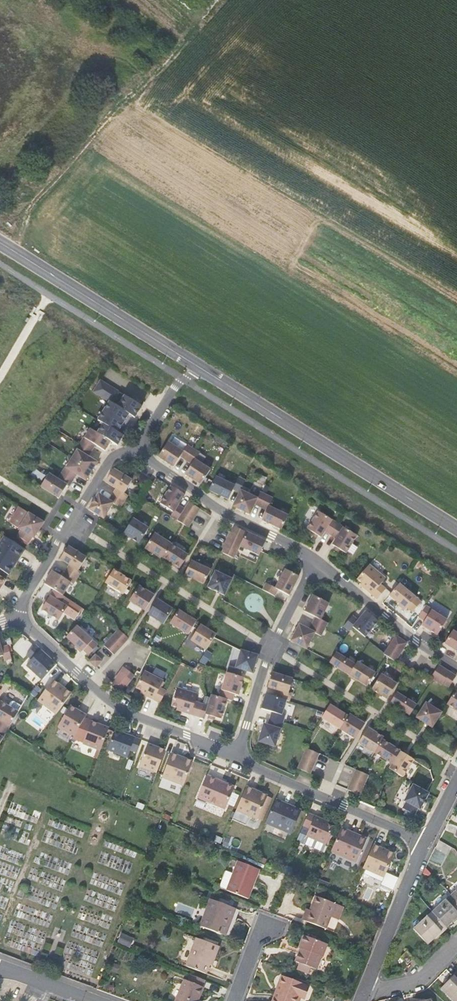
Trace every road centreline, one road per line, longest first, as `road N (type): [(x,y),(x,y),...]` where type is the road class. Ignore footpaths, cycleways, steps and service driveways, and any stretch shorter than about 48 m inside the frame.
road 1 (track): [(230,0),(0,237)]
road 2 (secondary): [(456,529),(200,370)]
road 3 (residential): [(17,613),(127,713),(235,757)]
road 4 (secondary): [(200,370),(0,242)]
road 5 (residential): [(319,562),(221,510),(137,450)]
road 6 (residential): [(319,562),(271,648),(235,757)]
road 7 (residential): [(235,757),(426,842)]
road 8 (residential): [(137,450),(110,458),(17,613)]
road 9 (residential): [(456,668),(319,562)]
road 10 (residential): [(364,993),(426,842)]

